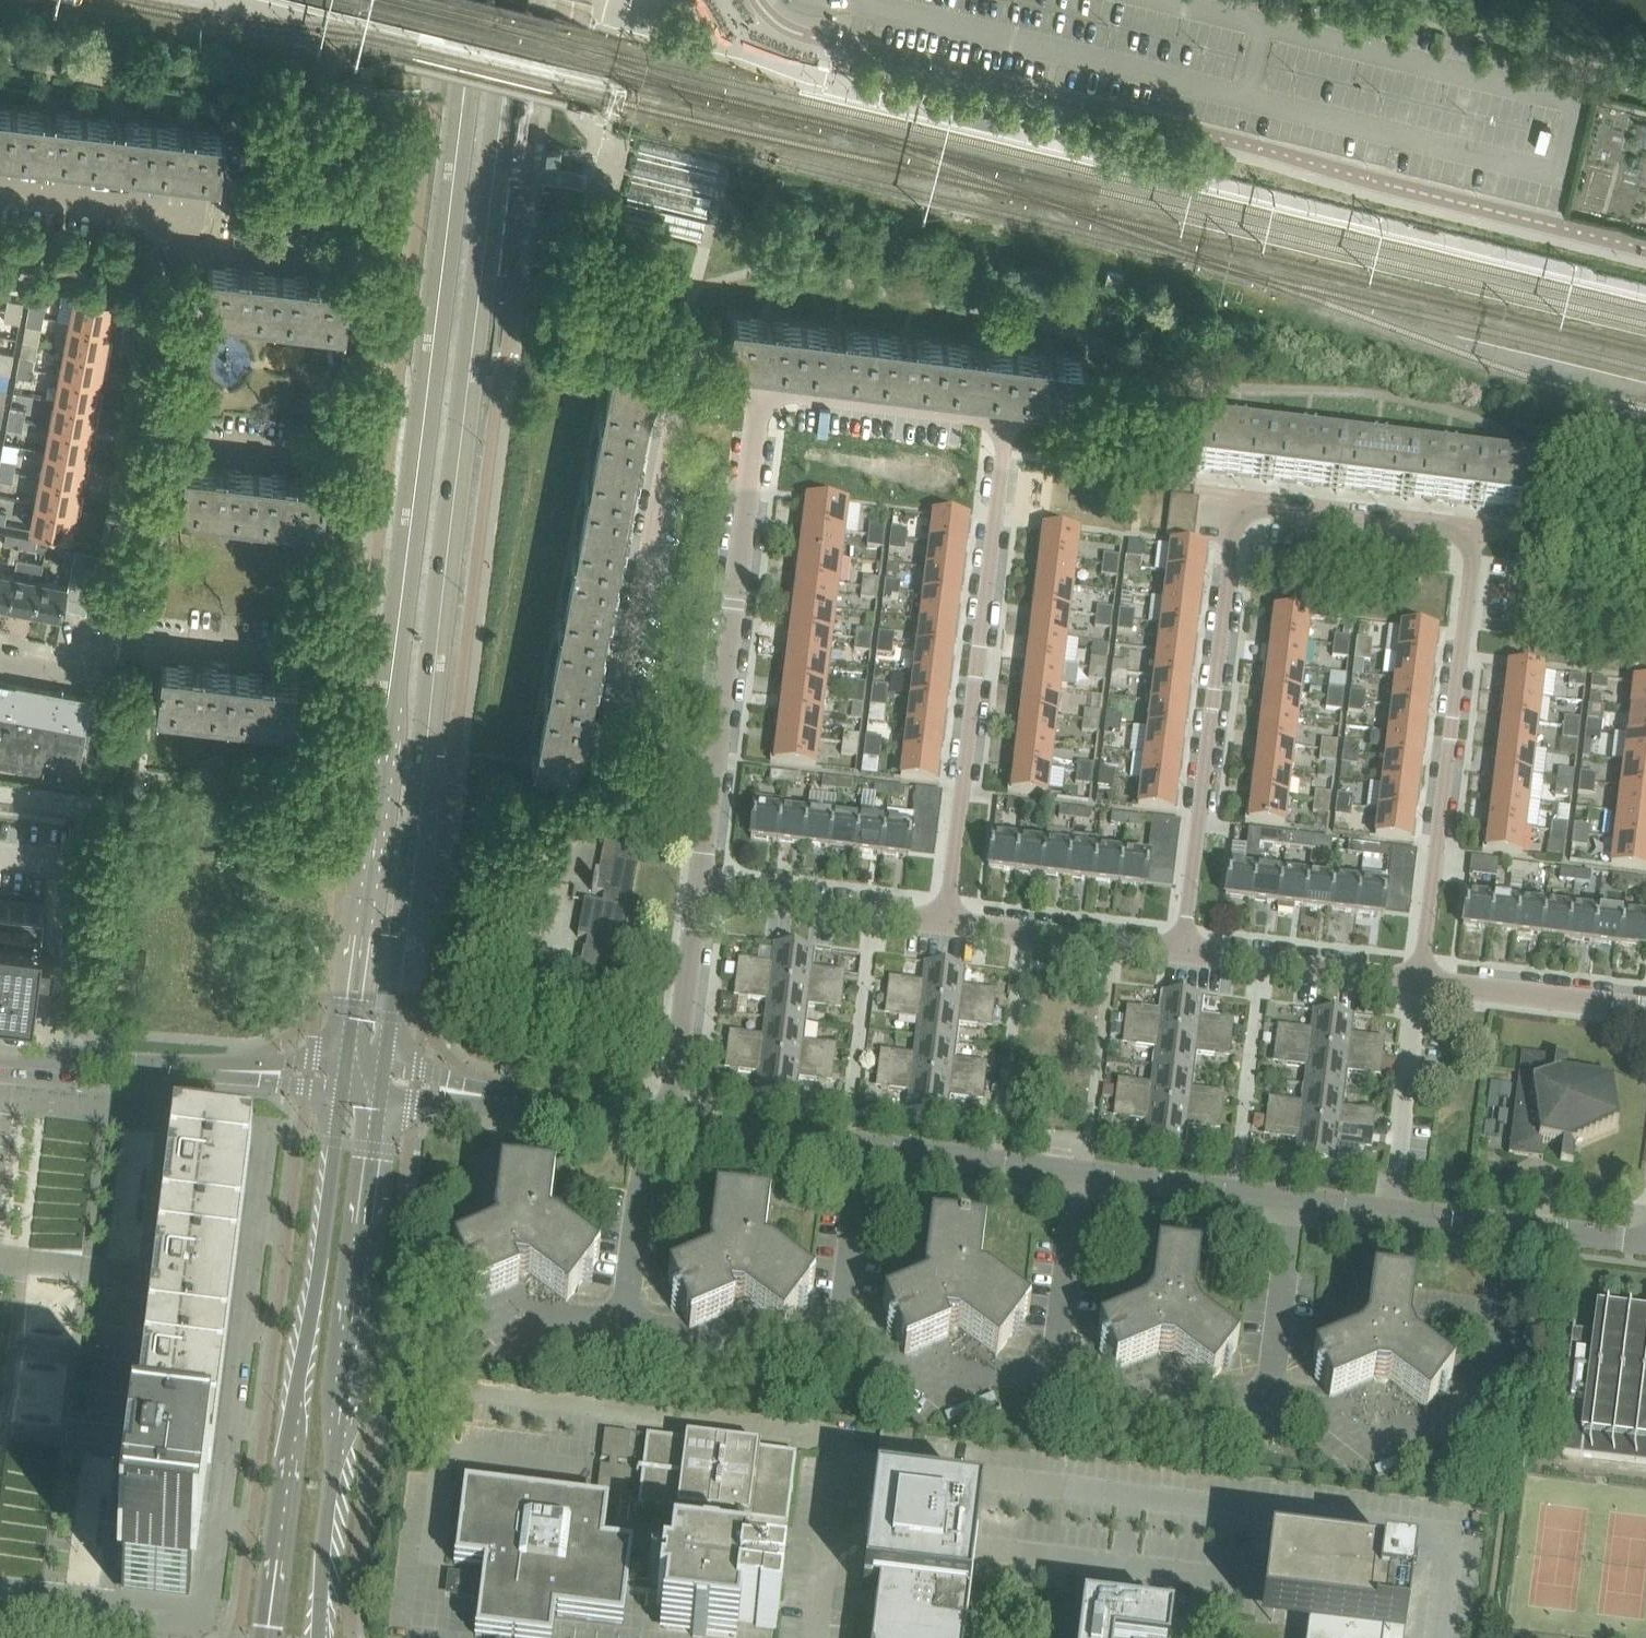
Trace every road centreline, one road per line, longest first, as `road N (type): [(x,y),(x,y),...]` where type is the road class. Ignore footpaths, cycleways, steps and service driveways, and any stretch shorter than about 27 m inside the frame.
road 1 (tertiary): [(381,1086),(522,0)]
road 2 (tertiary): [(476,0),(340,1080)]
road 3 (unclassified): [(1185,953),(1238,513),(1473,543)]
road 4 (residential): [(720,798),(610,763),(606,723),(666,418),(691,399),(767,404)]
road 5 (tertiary): [(340,1080),(266,1637)]
road 6 (tertiary): [(319,1637),(381,1086)]
road 7 (unclassified): [(952,925),(1003,433)]
road 8 (unclassified): [(1425,982),(1473,543)]
road 9 (residential): [(1273,1384),(1375,1442),(1486,1410),(1508,1229)]
road 10 (residential): [(720,798),(767,404)]
road 11 (unclassified): [(0,1052),(340,1080)]
road 12 (residential): [(952,925),(706,896)]
road 13 (residential): [(1425,982),(1185,953)]
road 14 (residential): [(1055,1357),(1157,1416),(1273,1384)]
road 15 (residential): [(767,404),(1003,433)]
road 16 (residential): [(648,1120),(413,1090)]
road 17 (residential): [(627,1304),(732,1364),(841,1330)]
road 18 (residential): [(841,1330),(945,1390),(1055,1357)]
road 19 (unclassified): [(1396,1215),(1425,982)]
road 20 (residential): [(1185,953),(952,925)]
road 21 (residential): [(679,1124),(706,896)]
road 22 (residential): [(0,184),(177,206),(171,251)]
road 23 (residential): [(1645,1007),(1425,982)]
road 24 (residential): [(1296,1202),(1078,1174)]
road 25 (residential): [(1078,1174),(864,1148)]
road 26 (unclassified): [(308,659),(106,635)]
road 27 (residential): [(139,442),(106,635)]
road 28 (residential): [(171,251),(139,442)]
road 29 (unclassified): [(331,466),(139,442)]
road 30 (residential): [(864,1148),(679,1124)]
road 31 (residential): [(627,1304),(648,1120)]
road 32 (residential): [(1055,1357),(1078,1174)]
road 33 (residential): [(841,1330),(864,1148)]
road 34 (residential): [(1273,1384),(1296,1202)]
road 35 (residential): [(349,273),(171,251)]
road 36 (residential): [(627,1304),(516,1337),(467,1311)]
road 37 (residential): [(1645,1246),(1508,1229)]
road 38 (residential): [(106,635),(84,664),(57,668),(0,658)]

